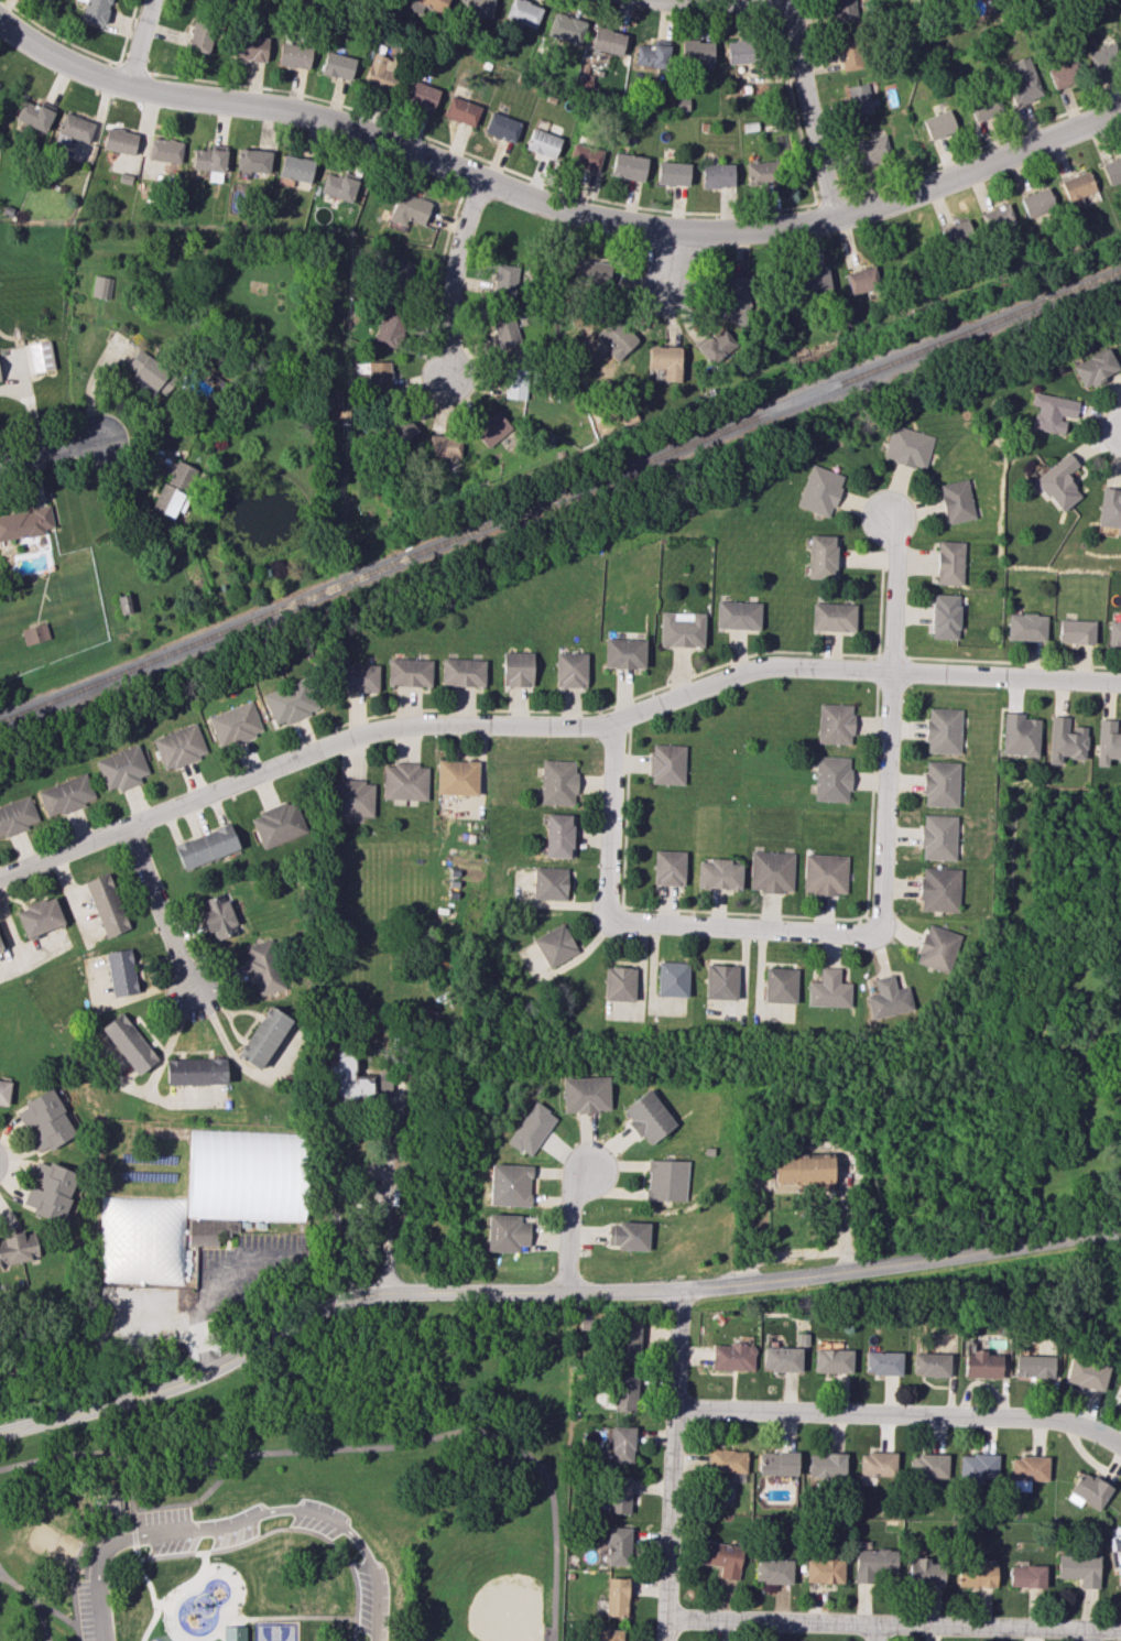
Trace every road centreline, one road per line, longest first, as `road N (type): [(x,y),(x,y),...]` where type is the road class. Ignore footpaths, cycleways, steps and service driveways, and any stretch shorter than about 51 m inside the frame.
road 1 (residential): [(1120,108),(866,209),(743,231),(668,230),(572,213),(312,115),(92,74),(0,21)]
road 2 (residential): [(0,877),(383,727),(612,721),(765,664),(1120,680)]
road 3 (residential): [(1120,1229),(684,1289),(357,1294),(200,1373),(0,1431)]
road 4 (residential): [(612,721),(603,921),(878,934),(889,670)]
road 5 (residential): [(1120,1629),(667,1617)]
road 6 (residential): [(678,1408),(1025,1415),(1088,1428),(1120,1446)]
road 7 (residential): [(667,1617),(684,1289)]
road 8 (residential): [(788,0),(830,216)]
road 9 (residential): [(479,178),(451,261),(448,379)]
road 10 (residential): [(126,826),(195,992)]
road 11 (residential): [(889,670),(894,515)]
road 12 (residential): [(568,1293),(573,1203),(591,1172)]

